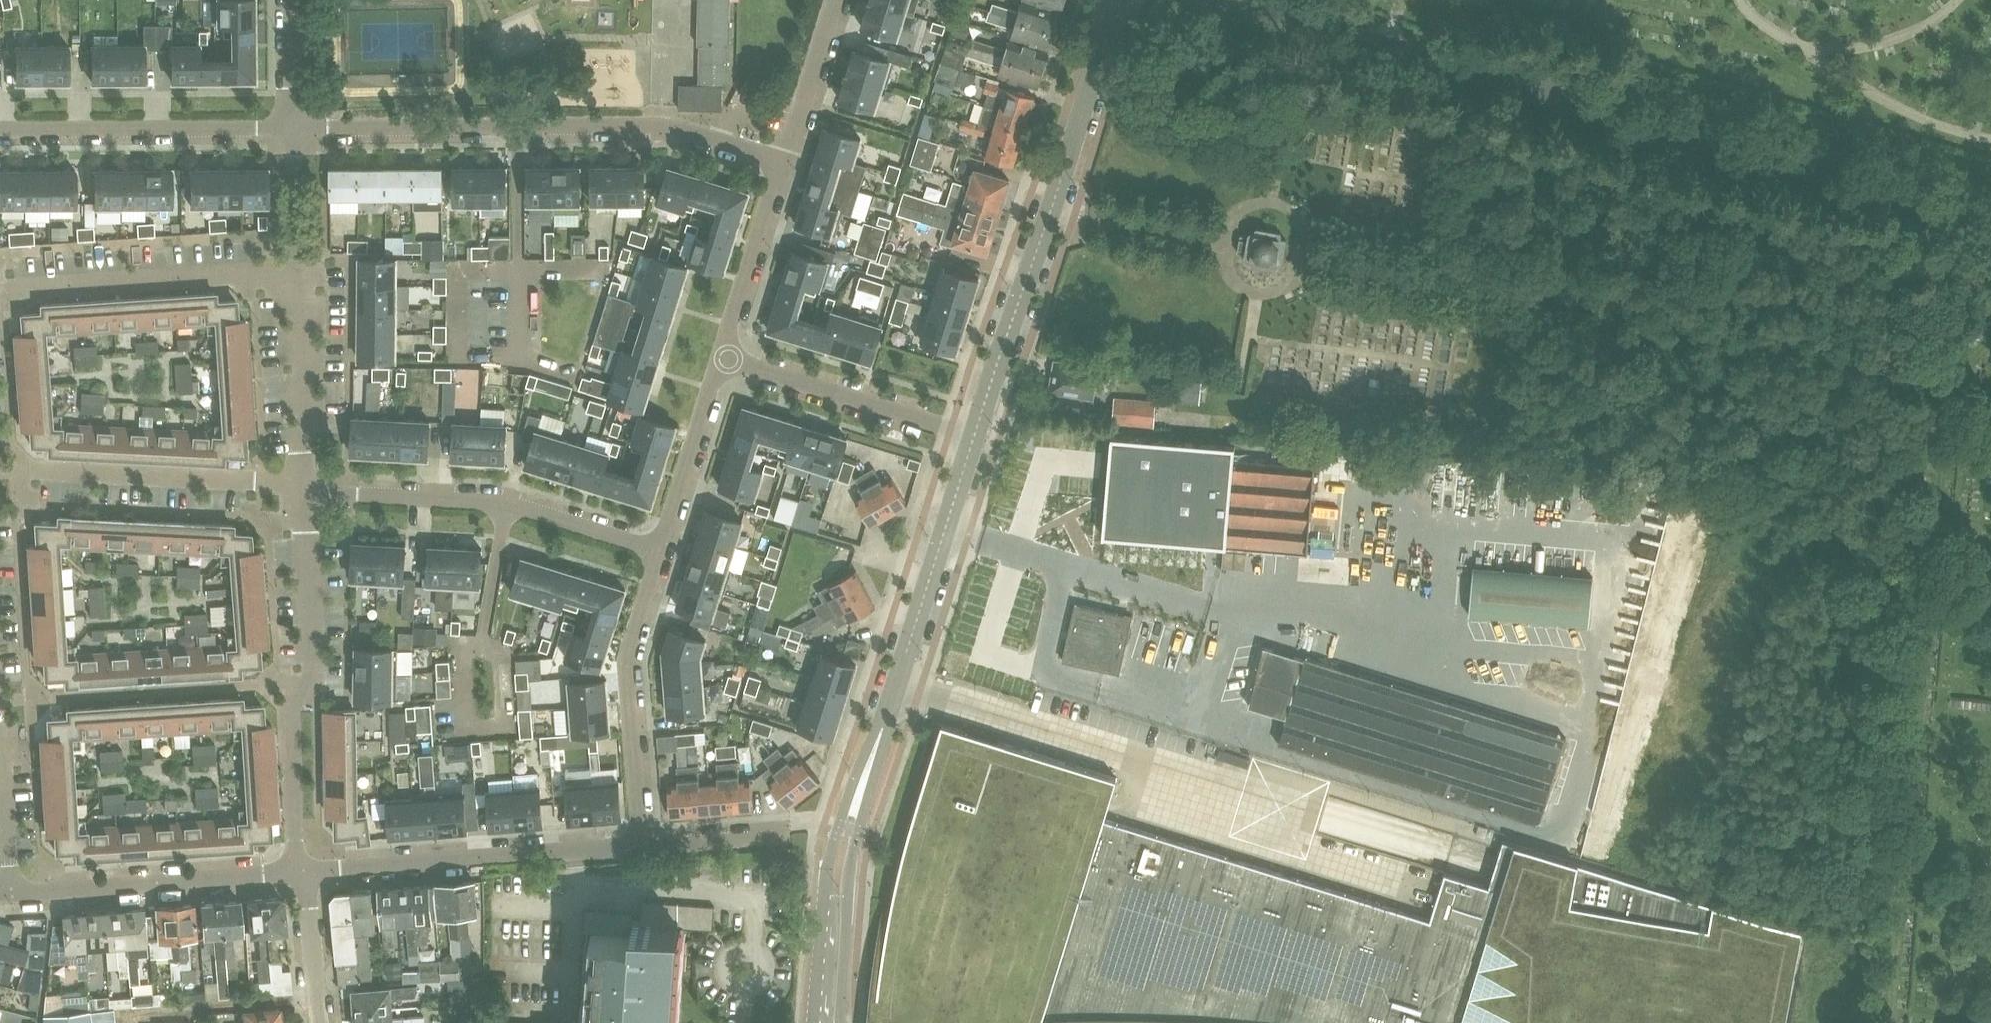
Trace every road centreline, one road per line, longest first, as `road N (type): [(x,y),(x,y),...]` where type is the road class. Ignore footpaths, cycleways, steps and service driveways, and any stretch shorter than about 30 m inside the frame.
road 1 (unclassified): [(1990,214),(1222,0)]
road 2 (residential): [(781,162),(658,126),(292,127)]
road 3 (tertiary): [(974,435),(1117,0)]
road 4 (tertiary): [(848,833),(974,435)]
road 5 (residential): [(300,873),(291,709),(311,672),(304,488)]
road 6 (residential): [(304,488),(508,503),(661,549)]
road 7 (residential): [(300,873),(645,845)]
road 8 (residential): [(0,472),(304,488)]
road 9 (residential): [(645,845),(628,662),(661,549)]
road 10 (residential): [(0,290),(294,272)]
road 11 (residential): [(292,127),(0,128)]
road 12 (residential): [(300,873),(9,892)]
road 13 (residential): [(974,435),(720,358)]
road 14 (residential): [(304,488),(294,272)]
road 15 (residential): [(720,358),(781,162)]
road 16 (residential): [(661,549),(720,358)]
road 17 (tertiary): [(840,1022),(848,833)]
road 18 (tertiary): [(848,833),(827,872),(815,1001)]
road 19 (residential): [(781,162),(836,0)]
road 20 (residential): [(9,892),(0,735)]
road 21 (residential): [(319,1022),(300,873)]
road 22 (residential): [(294,272),(292,127)]
road 23 (residential): [(645,845),(777,833)]
road 24 (residential): [(292,127),(290,0)]

